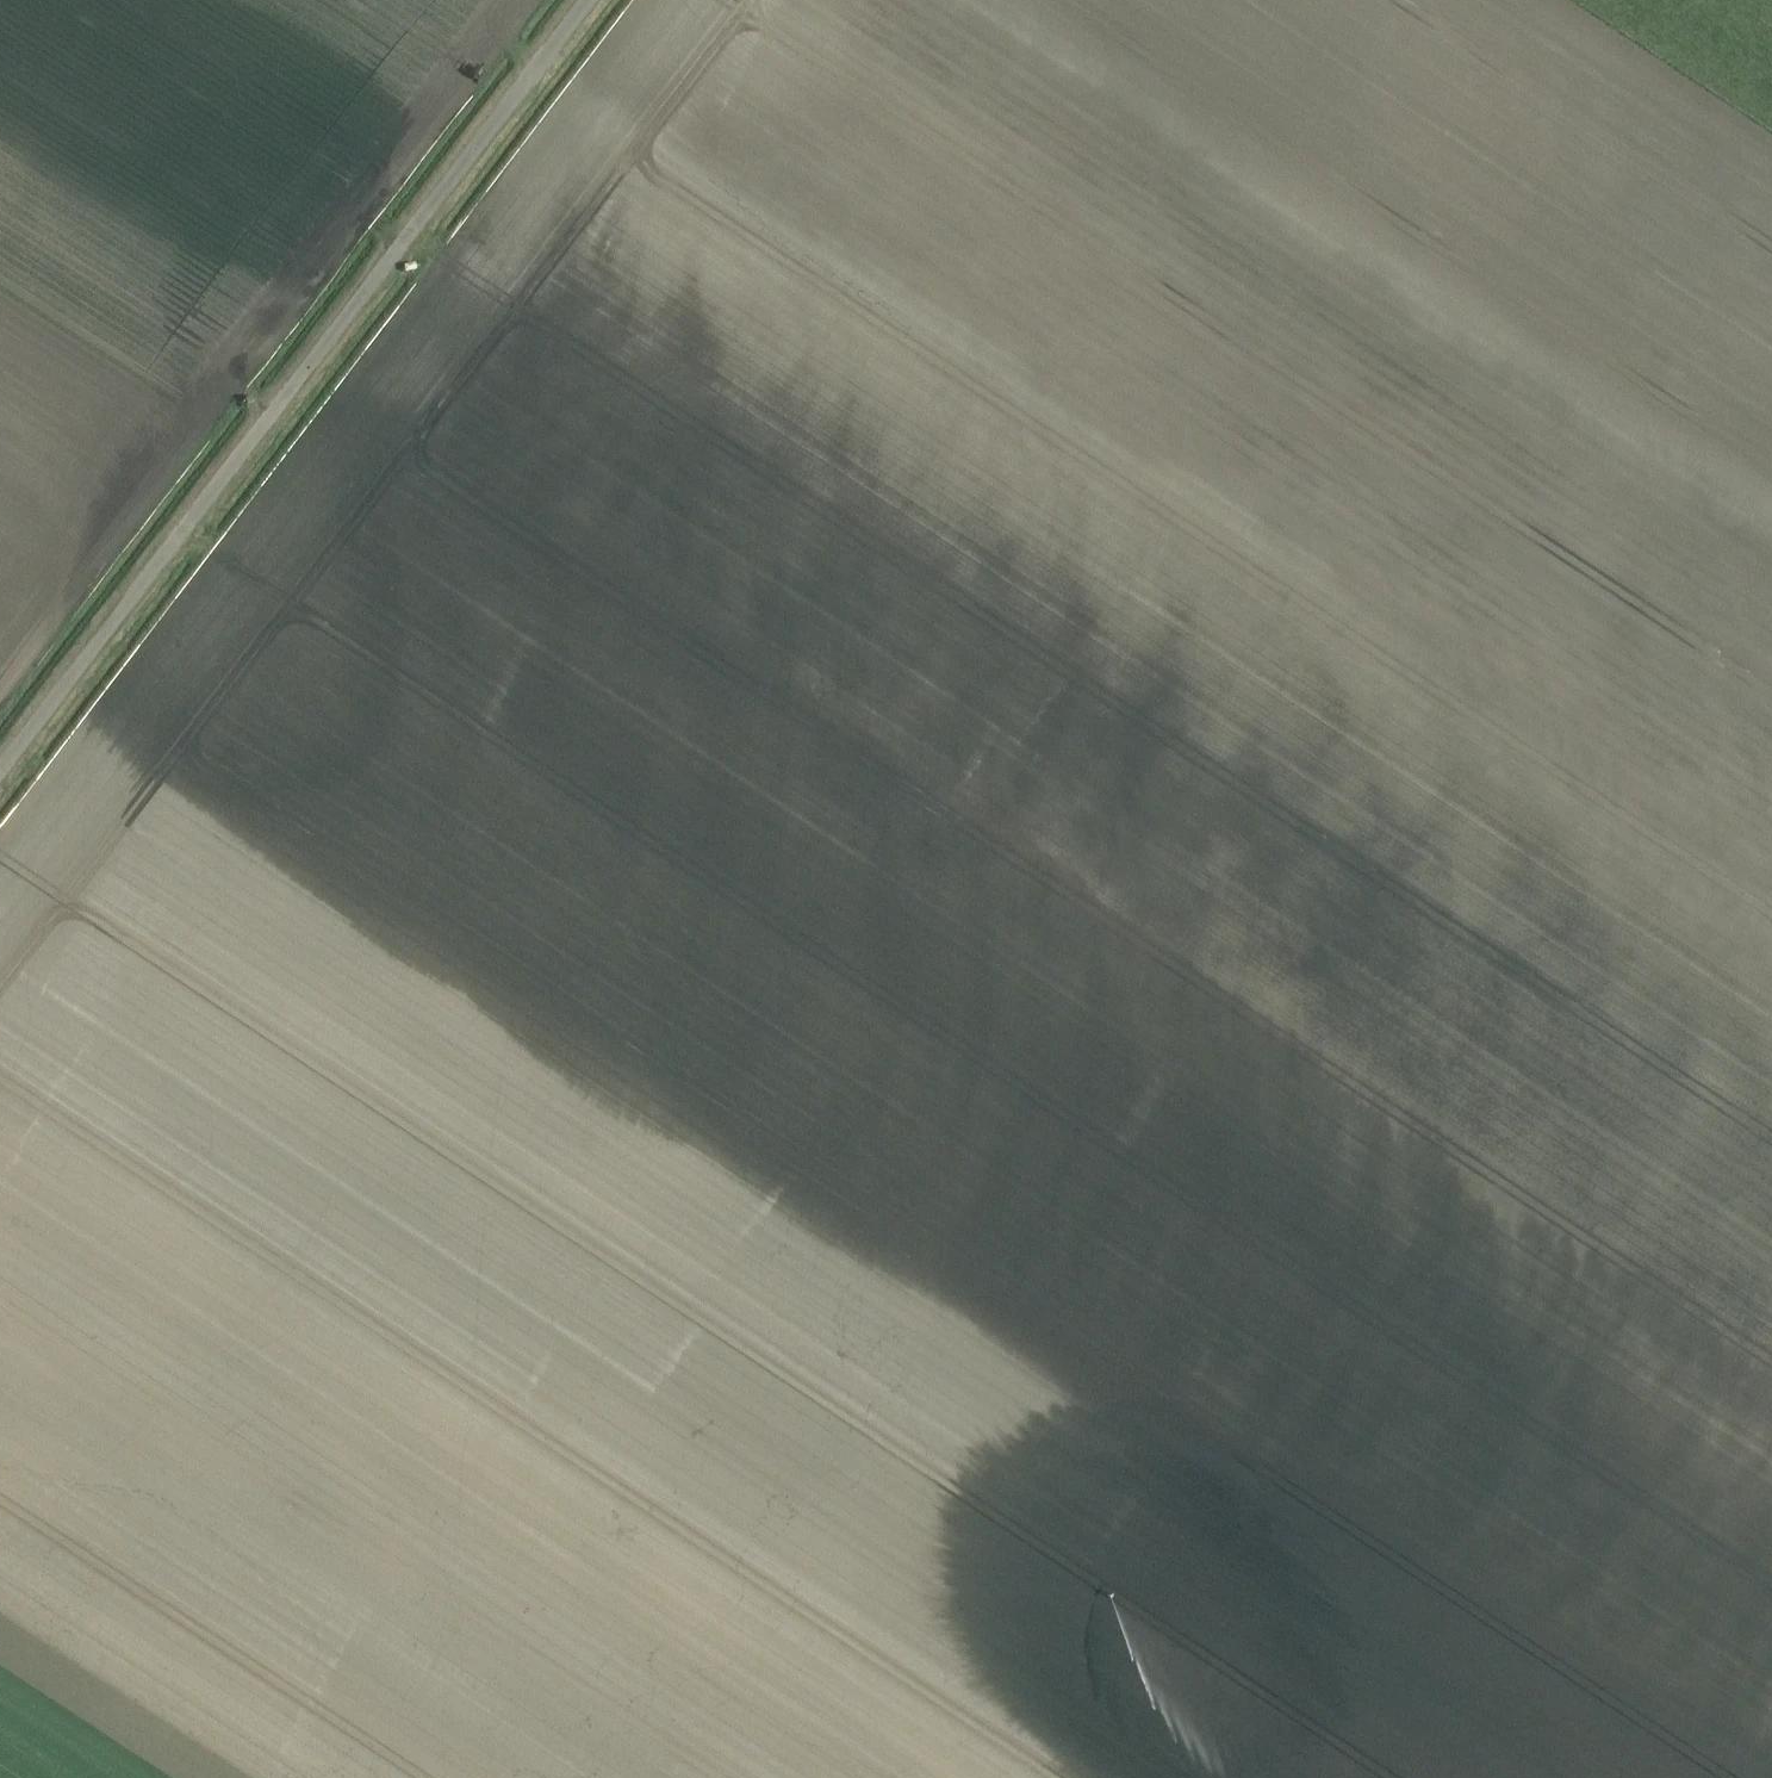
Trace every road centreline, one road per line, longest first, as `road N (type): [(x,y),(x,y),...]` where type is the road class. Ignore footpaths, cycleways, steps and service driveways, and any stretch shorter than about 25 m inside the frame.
road 1 (unclassified): [(0,769),(587,0)]

